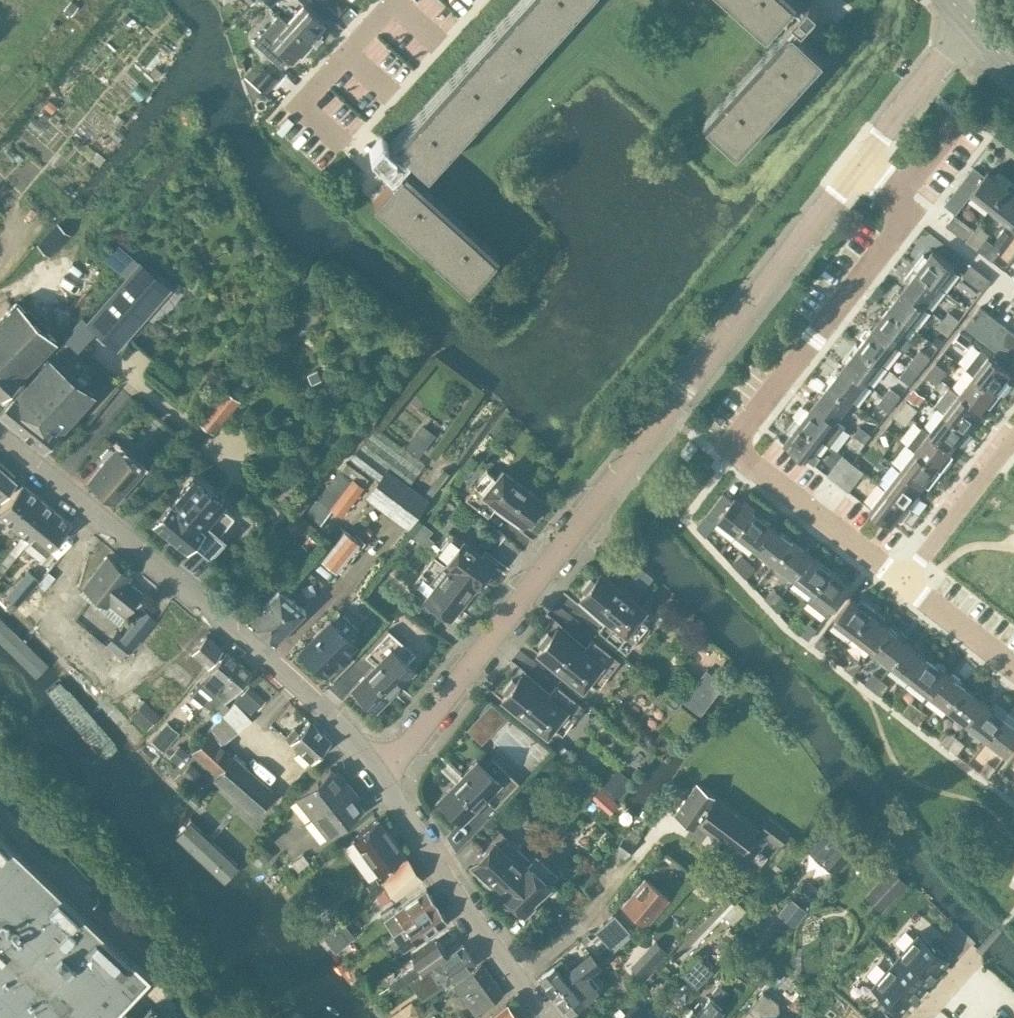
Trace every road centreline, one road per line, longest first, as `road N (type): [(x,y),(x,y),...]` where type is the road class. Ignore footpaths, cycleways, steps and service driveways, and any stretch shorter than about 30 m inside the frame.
road 1 (tertiary): [(373,776),(425,726),(862,157)]
road 2 (residential): [(901,580),(744,454),(745,427),(889,231),(908,192)]
road 3 (unclassified): [(373,776),(327,714),(0,437)]
road 4 (tertiary): [(550,1017),(373,776)]
road 5 (residential): [(343,143),(298,106),(391,0)]
road 6 (residential): [(901,580),(1013,444)]
road 7 (tertiary): [(862,157),(972,21)]
road 8 (residential): [(1013,665),(901,580)]

